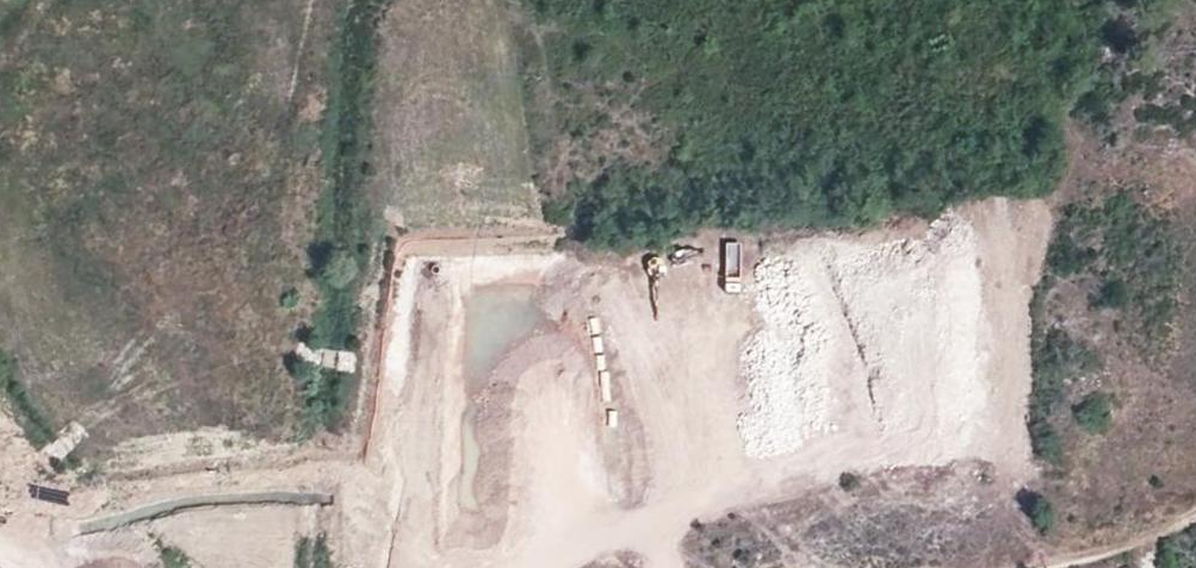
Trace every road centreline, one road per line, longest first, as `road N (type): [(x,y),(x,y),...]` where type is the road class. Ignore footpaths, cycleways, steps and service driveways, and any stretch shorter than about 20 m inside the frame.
road 1 (track): [(977,567),(1089,551),(1195,510)]

